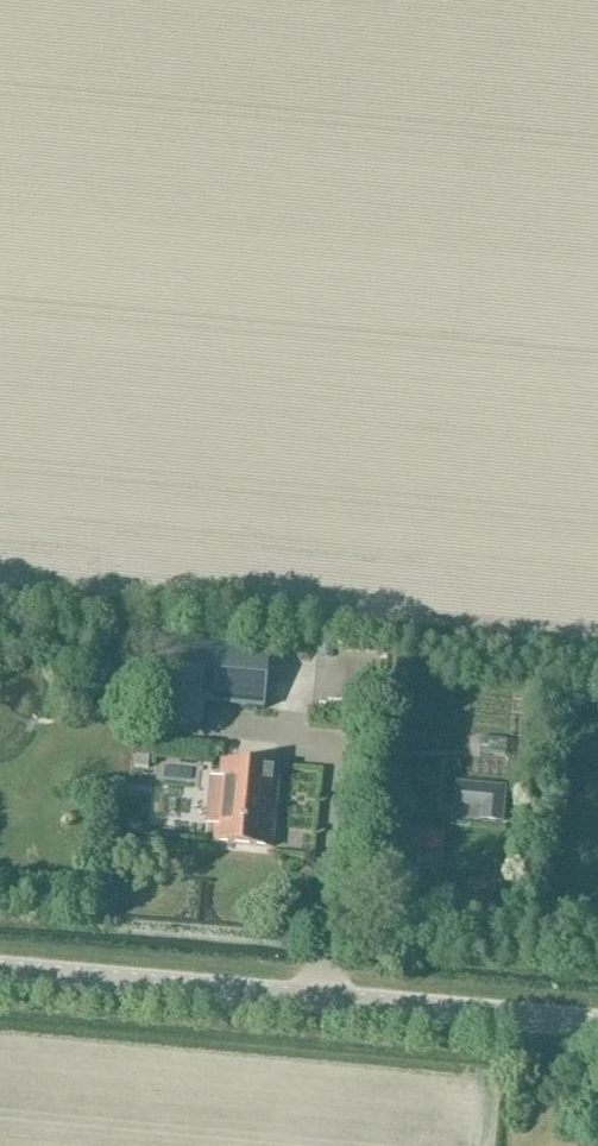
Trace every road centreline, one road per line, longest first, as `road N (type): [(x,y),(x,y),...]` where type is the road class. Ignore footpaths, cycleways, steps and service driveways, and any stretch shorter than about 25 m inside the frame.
road 1 (tertiary): [(597,1023),(0,968)]

